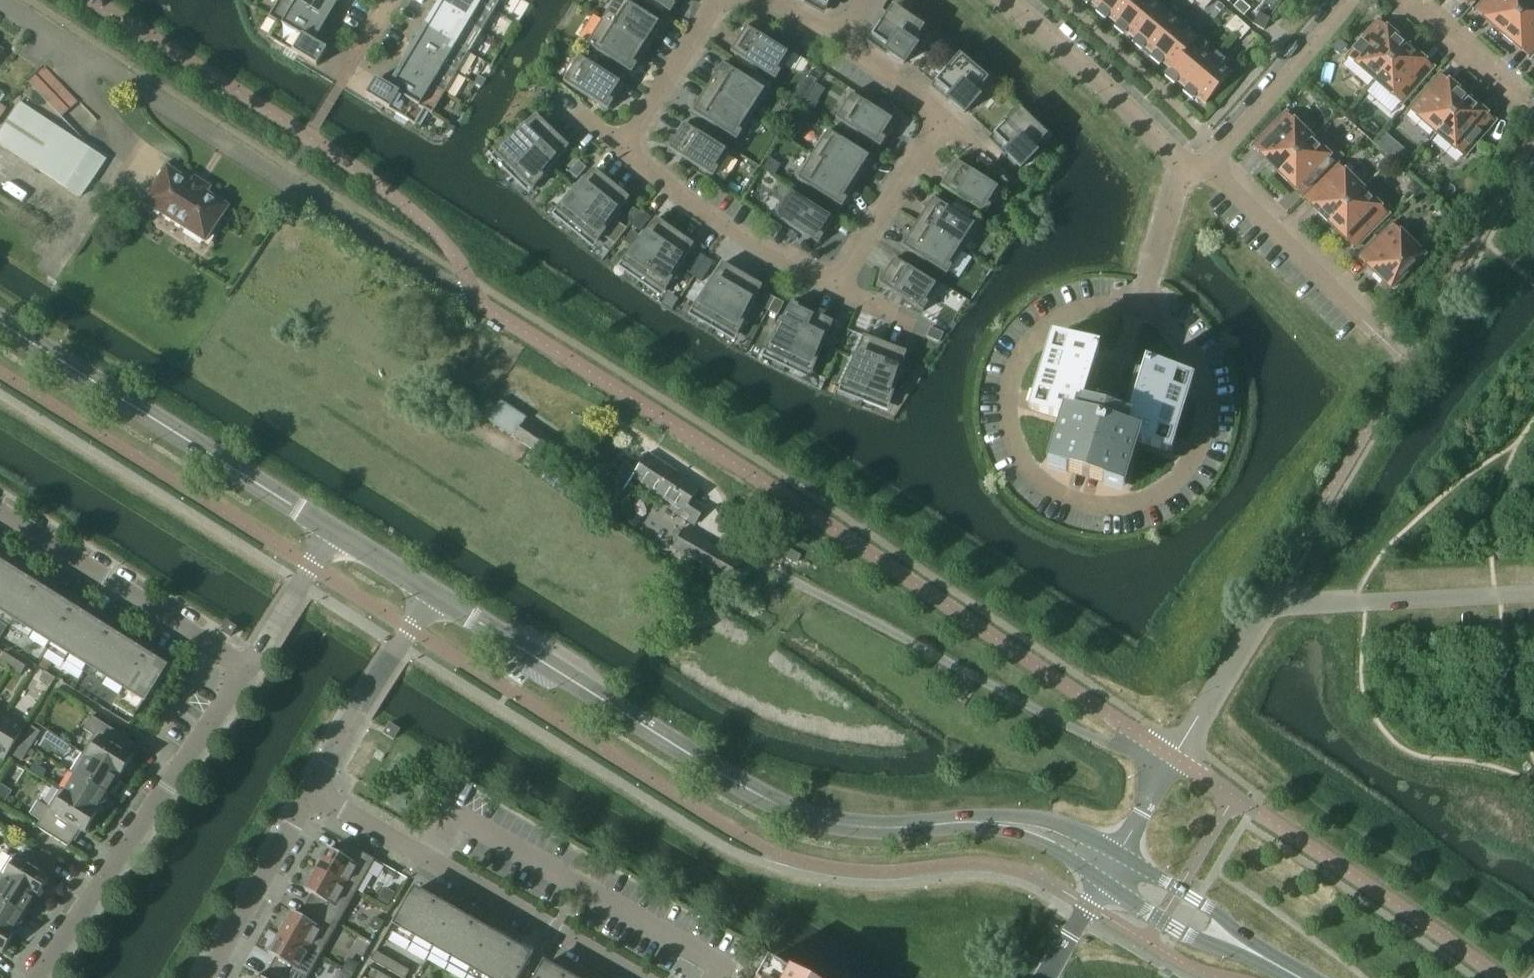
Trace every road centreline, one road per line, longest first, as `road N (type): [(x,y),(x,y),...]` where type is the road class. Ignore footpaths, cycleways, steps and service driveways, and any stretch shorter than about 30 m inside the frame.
road 1 (residential): [(0,2),(724,457),(1173,757)]
road 2 (residential): [(1140,312),(1103,306),(1070,314),(1039,333),(1018,362),(1008,413),(1017,448),(1038,477),(1067,496),(1102,505),(1153,494),(1181,472),(1200,442),(1207,408),(1201,373),(1184,342),(1157,319)]
road 3 (tertiary): [(947,824),(857,827),(794,814),(432,594)]
road 4 (tertiary): [(330,531),(0,325)]
road 5 (residential): [(35,977),(247,668)]
road 6 (residential): [(637,977),(312,791)]
road 7 (residential): [(247,668),(0,512)]
road 8 (residential): [(837,289),(721,225),(619,148)]
road 9 (residential): [(1186,164),(1003,0)]
road 10 (residential): [(1375,333),(1210,166)]
road 11 (residential): [(312,791),(432,594)]
road 12 (residential): [(1210,166),(1347,0)]
road 13 (residential): [(205,977),(312,791)]
road 14 (residential): [(837,289),(945,122)]
road 15 (tertiary): [(1274,963),(1220,916),(1118,854)]
road 16 (tertiary): [(1103,882),(1185,935),(1274,963)]
road 17 (tertiary): [(1118,854),(1037,818),(947,824)]
road 18 (residential): [(619,148),(716,0)]
road 19 (tertiary): [(947,824),(1032,840),(1103,882)]
road 20 (residential): [(247,668),(330,531)]
road 21 (residential): [(1407,0),(1525,103)]
road 22 (residential): [(1140,312),(1186,164)]
road 23 (residential): [(945,122),(839,39)]
road 24 (tertiary): [(432,594),(330,531)]

